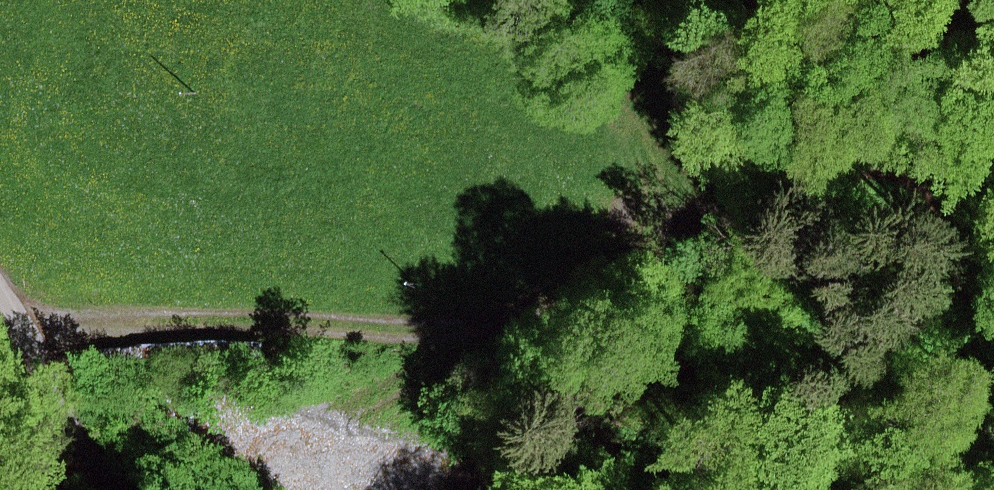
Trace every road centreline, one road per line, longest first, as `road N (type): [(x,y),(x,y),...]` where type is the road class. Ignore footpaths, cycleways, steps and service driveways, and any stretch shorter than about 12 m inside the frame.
road 1 (track): [(16,326),(383,335),(500,326),(591,298),(694,223),(747,154)]
road 2 (track): [(747,154),(792,91),(915,0)]
road 3 (unclassified): [(111,489),(0,300)]
road 4 (track): [(350,413),(413,384),(464,334)]

